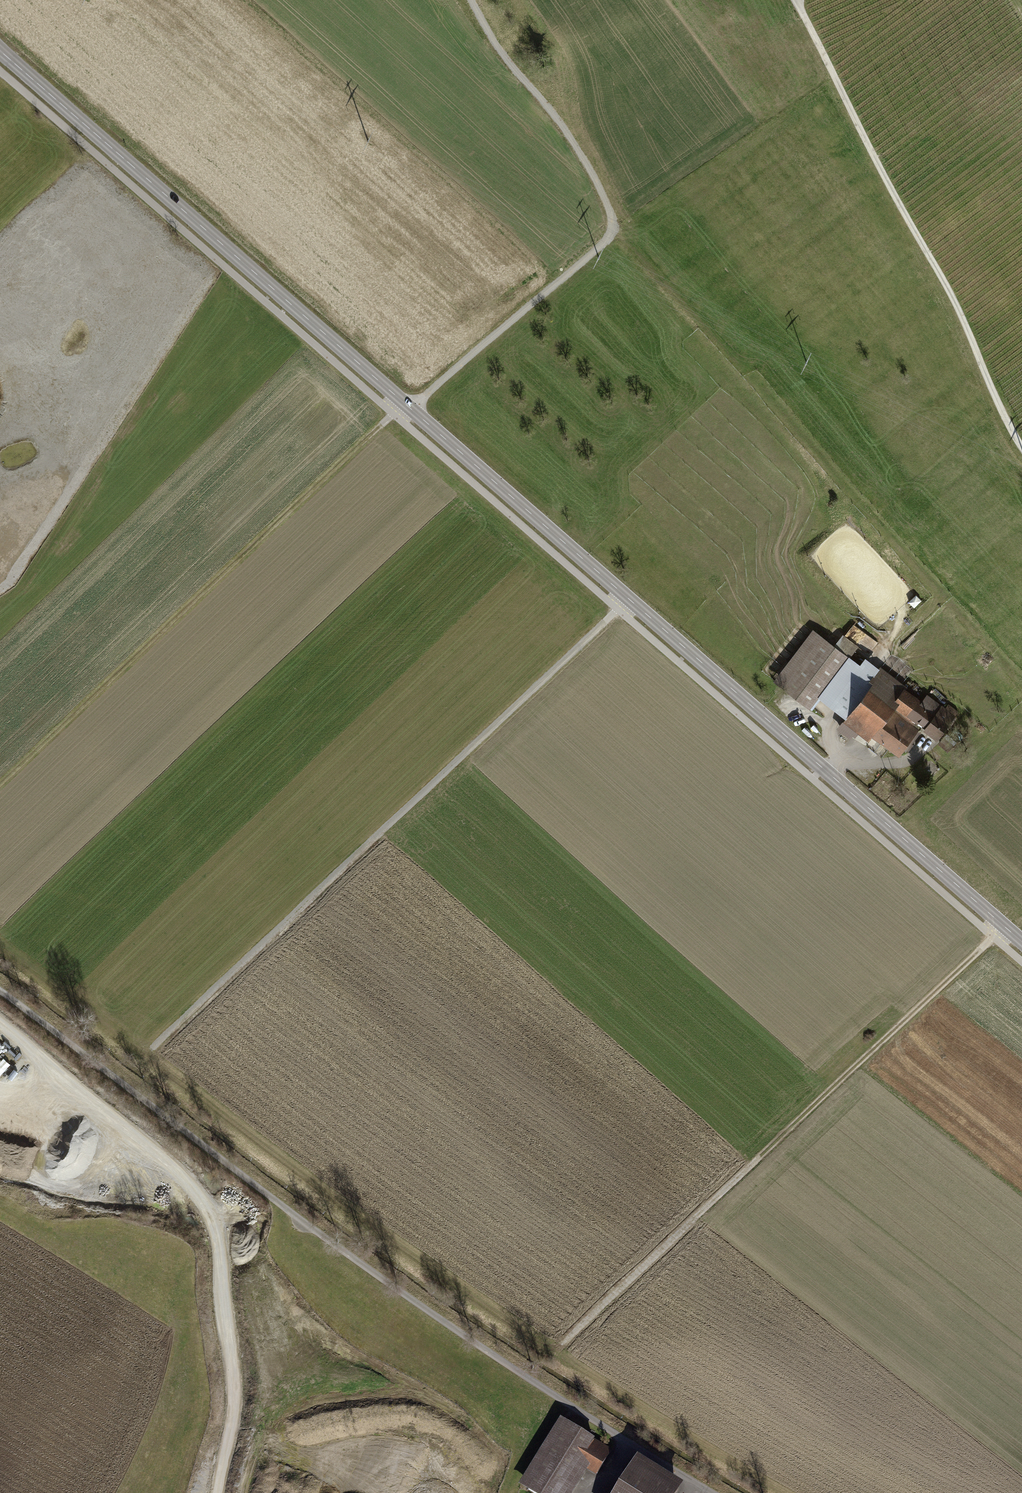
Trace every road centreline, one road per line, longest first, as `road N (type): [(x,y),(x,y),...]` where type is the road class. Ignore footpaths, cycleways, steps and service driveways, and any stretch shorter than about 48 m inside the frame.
road 1 (tertiary): [(1021,942),(0,51)]
road 2 (track): [(472,0),(597,184),(611,217),(605,241),(381,425),(0,784)]
road 3 (residential): [(712,1492),(291,1213),(0,990)]
road 4 (track): [(628,599),(148,1053)]
road 5 (track): [(1004,926),(557,1351)]
road 6 (track): [(219,1492),(240,1406),(222,1240),(179,1168),(0,1020)]
road 7 (track): [(798,0),(1021,445)]
road 8 (track): [(1021,685),(941,596)]

